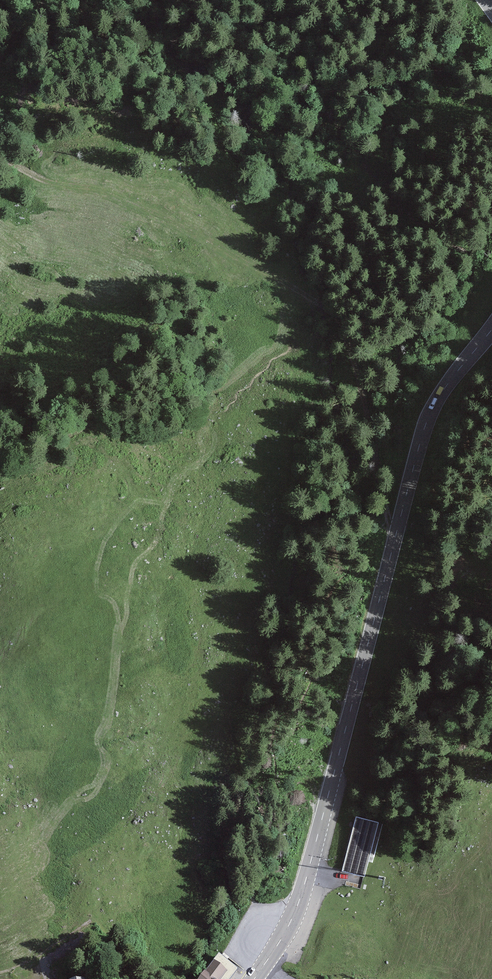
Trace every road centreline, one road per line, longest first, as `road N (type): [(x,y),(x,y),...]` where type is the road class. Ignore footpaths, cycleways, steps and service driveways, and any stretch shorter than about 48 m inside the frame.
road 1 (secondary): [(491,331),(425,427),(300,899),(254,978)]
road 2 (track): [(399,524),(388,521),(344,320)]
road 3 (track): [(34,961),(84,924),(131,978)]

